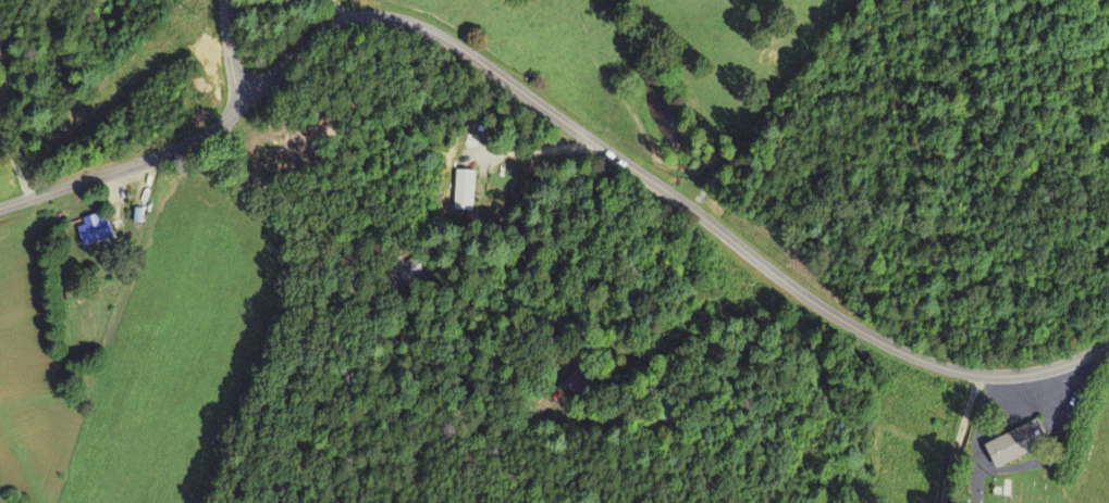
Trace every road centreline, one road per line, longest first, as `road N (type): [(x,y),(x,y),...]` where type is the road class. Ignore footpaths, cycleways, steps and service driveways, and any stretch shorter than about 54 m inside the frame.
road 1 (residential): [(0,207),(201,140),(320,34),(379,17),(472,53),(870,336),(935,364),(1009,378),(1108,343)]
road 2 (residential): [(979,376),(944,502)]

